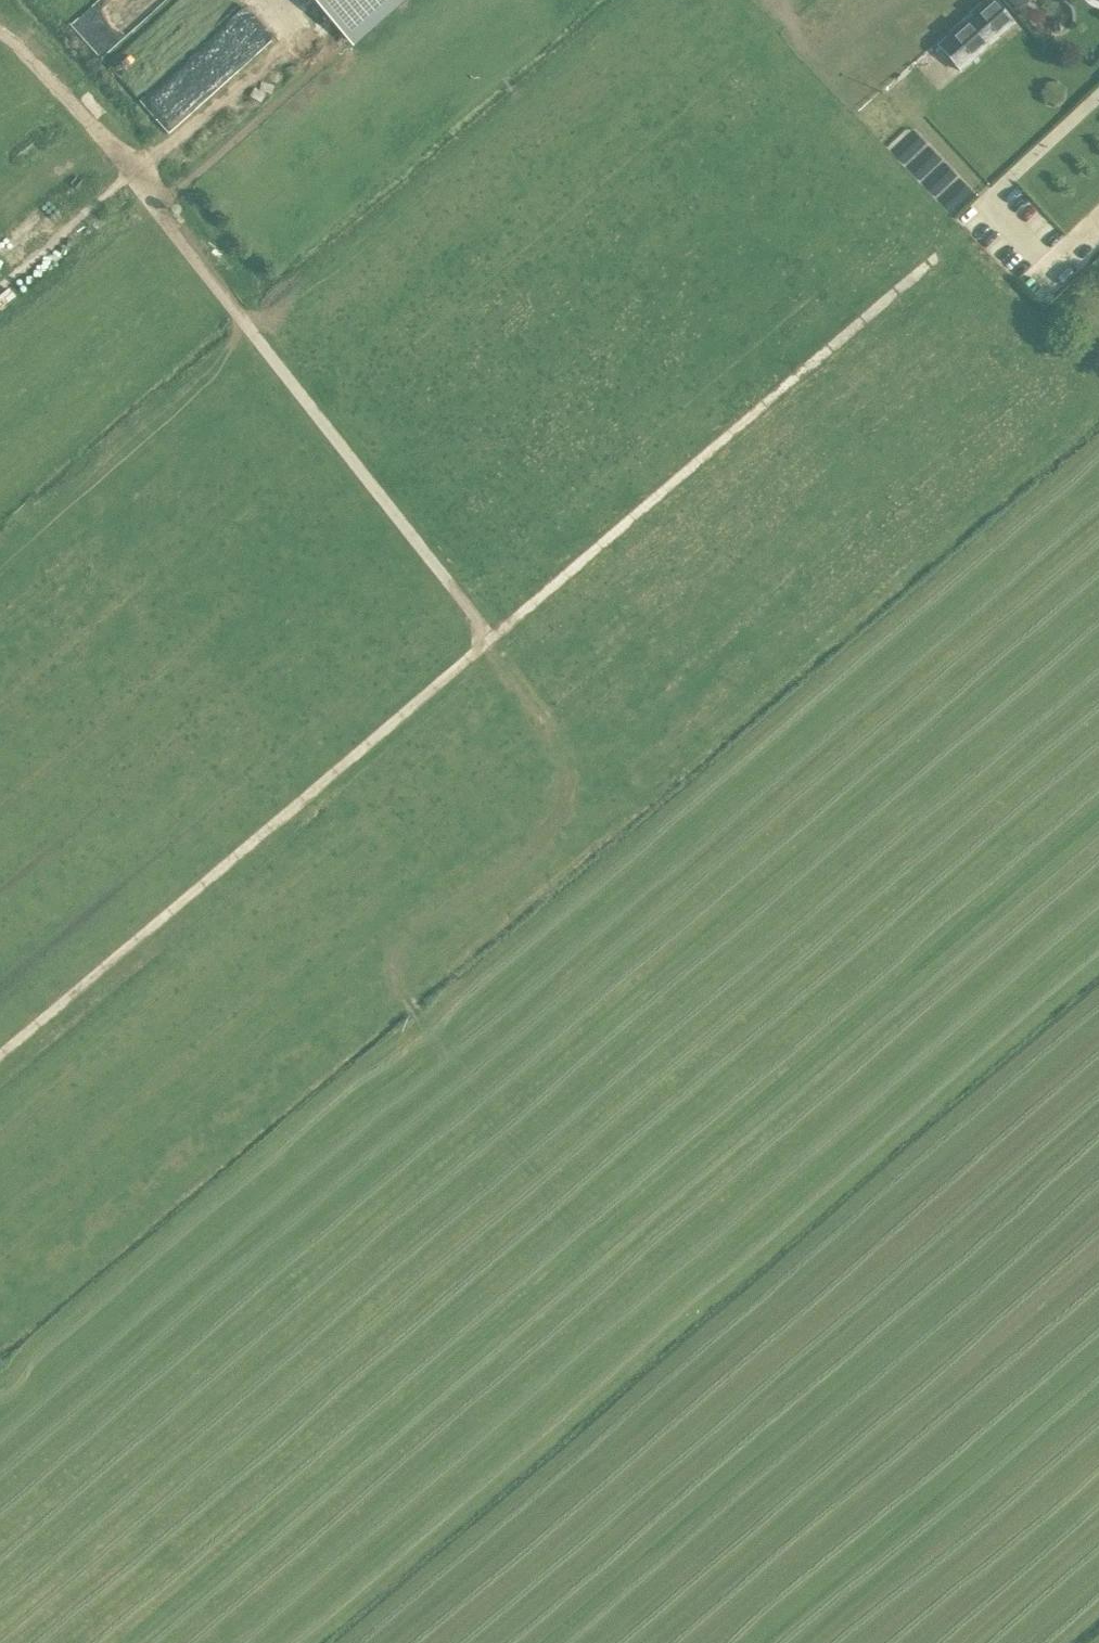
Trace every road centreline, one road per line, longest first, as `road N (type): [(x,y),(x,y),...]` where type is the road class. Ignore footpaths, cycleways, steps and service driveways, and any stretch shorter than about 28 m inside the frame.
road 1 (track): [(267,0),(303,38),(139,178),(490,637),(0,1053)]
road 2 (track): [(490,637),(936,256)]
road 3 (track): [(139,178),(0,32)]

